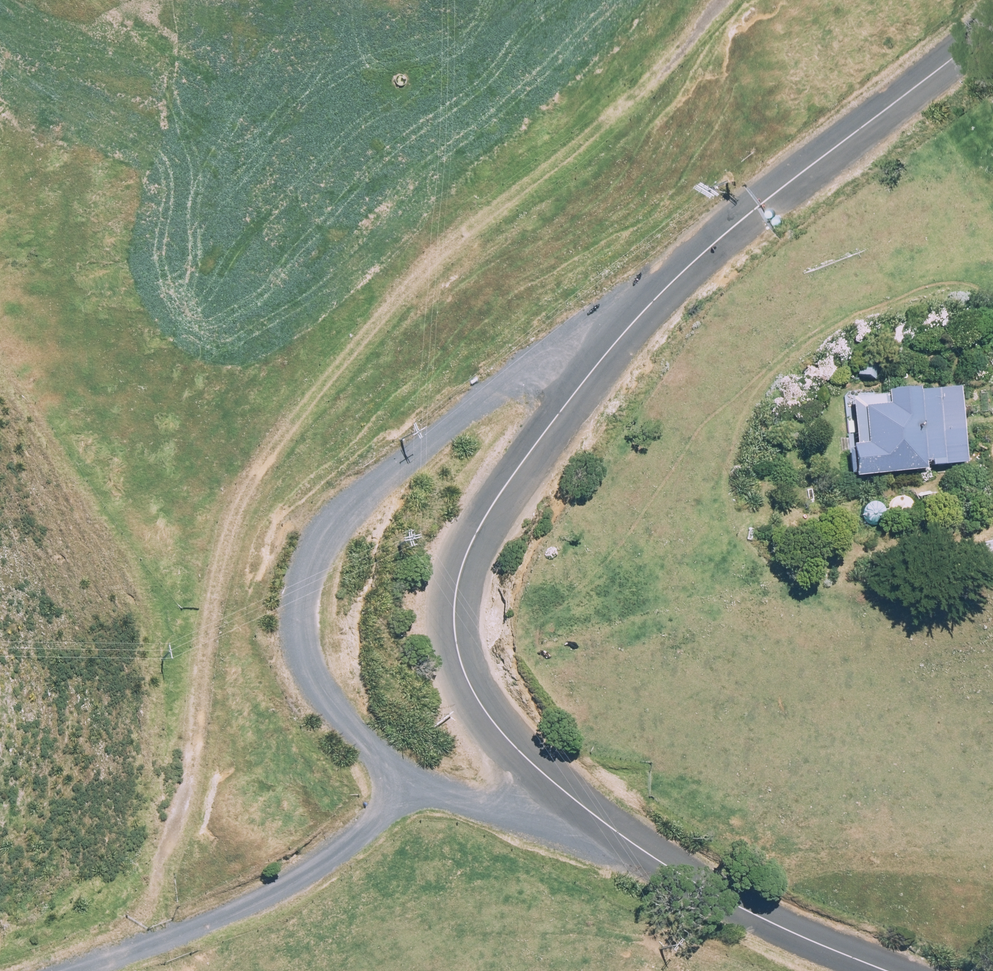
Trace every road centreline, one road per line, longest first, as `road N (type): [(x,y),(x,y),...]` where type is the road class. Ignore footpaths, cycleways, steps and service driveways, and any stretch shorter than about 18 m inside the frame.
road 1 (track): [(166,940),(160,871),(187,779),(219,569),(252,478),(437,256),(607,121),(723,0)]
road 2 (unclassified): [(641,852),(541,772),(489,719),(456,640),(461,570),(479,528),(612,348)]
road 3 (unclassified): [(408,776),(345,716),(310,665),(309,576),(347,516),(433,441),(499,392),(612,348)]
road 4 (unclassified): [(612,348),(758,205),(992,32)]
road 5 (unclassified): [(79,970),(301,878),(342,849),(408,776)]
road 6 (unclassified): [(884,970),(719,898),(641,852)]
road 7 (unclassified): [(408,776),(641,852)]

